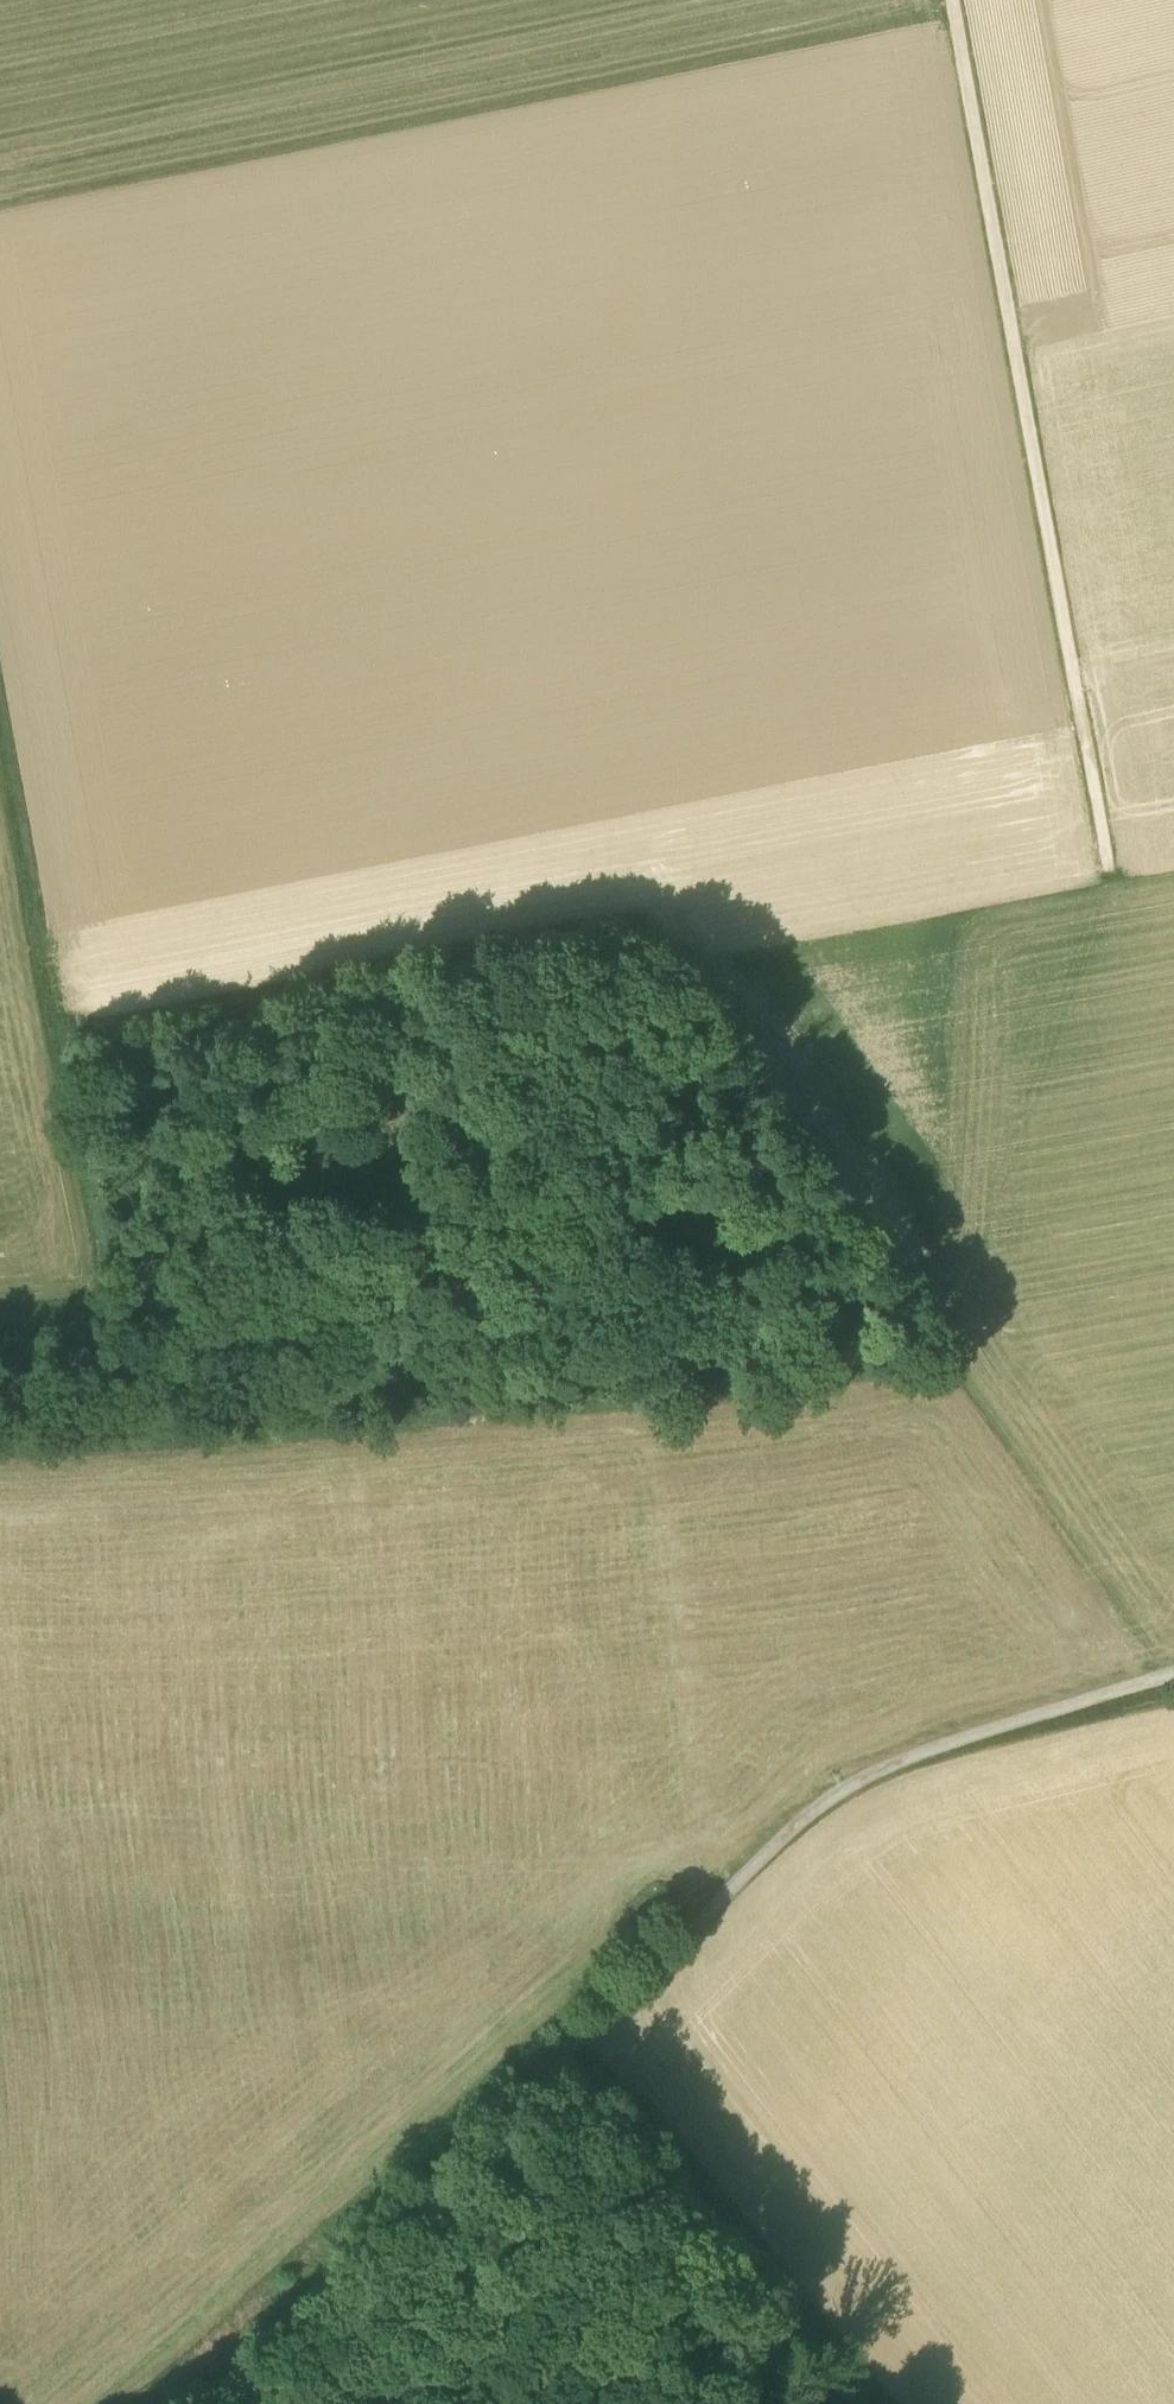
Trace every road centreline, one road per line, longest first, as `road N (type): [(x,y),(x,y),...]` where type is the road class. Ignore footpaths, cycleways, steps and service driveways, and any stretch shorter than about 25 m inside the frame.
road 1 (track): [(1173,1686),(798,1808),(204,2403)]
road 2 (track): [(952,0),(1108,867)]

